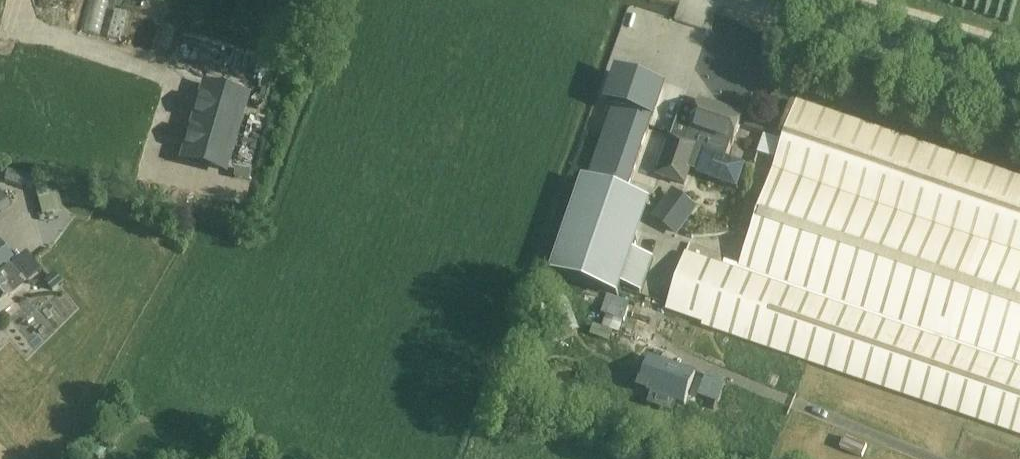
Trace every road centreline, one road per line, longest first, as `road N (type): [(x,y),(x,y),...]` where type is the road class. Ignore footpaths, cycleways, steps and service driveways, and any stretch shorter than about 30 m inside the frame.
road 1 (tertiary): [(1019,85),(736,0)]

